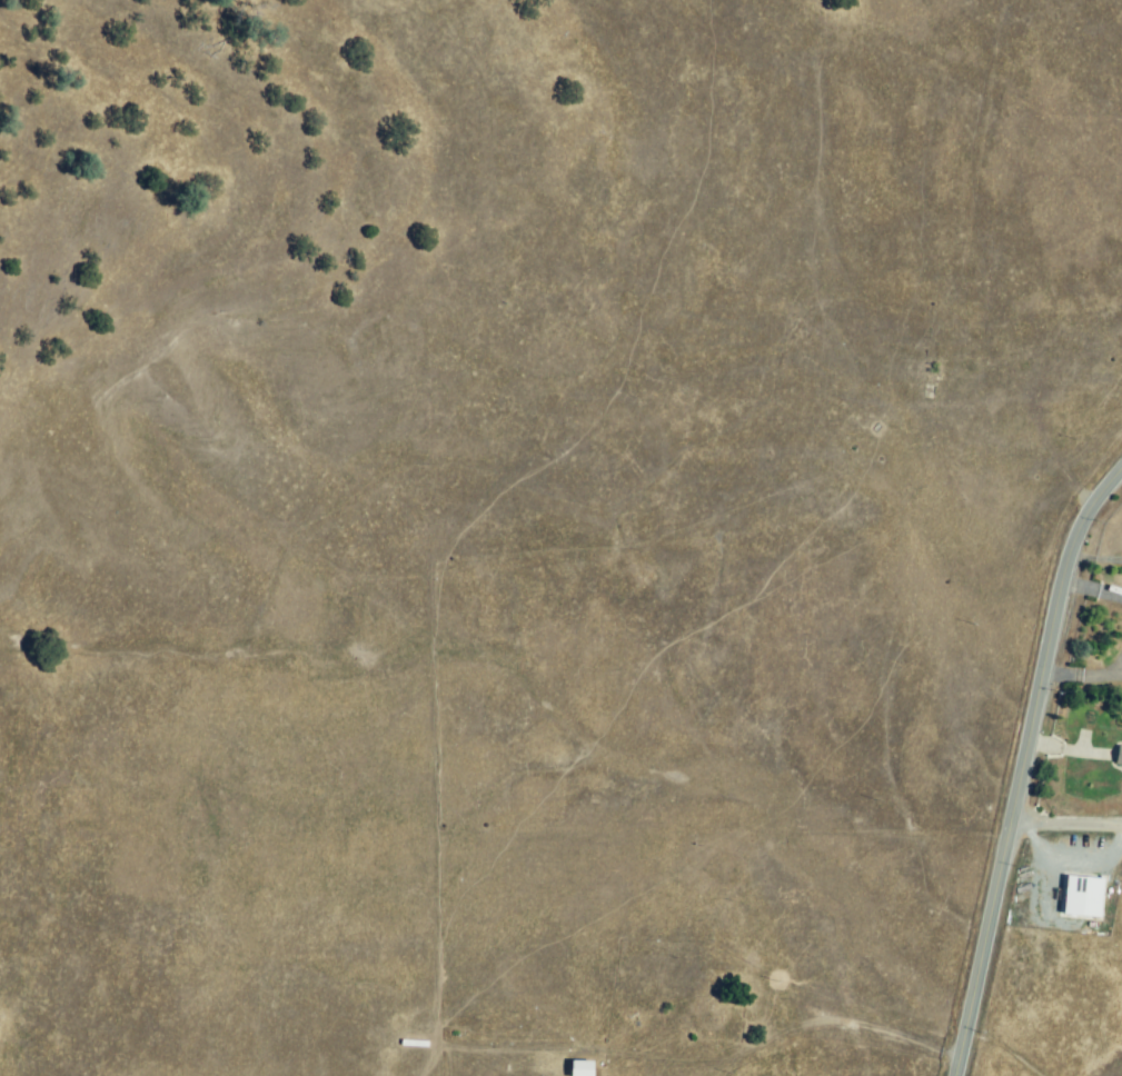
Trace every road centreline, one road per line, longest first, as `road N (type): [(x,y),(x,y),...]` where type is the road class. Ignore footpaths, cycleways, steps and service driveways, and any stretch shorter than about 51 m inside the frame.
road 1 (tertiary): [(956,1075),(1064,575),(1085,520),(1121,471)]

